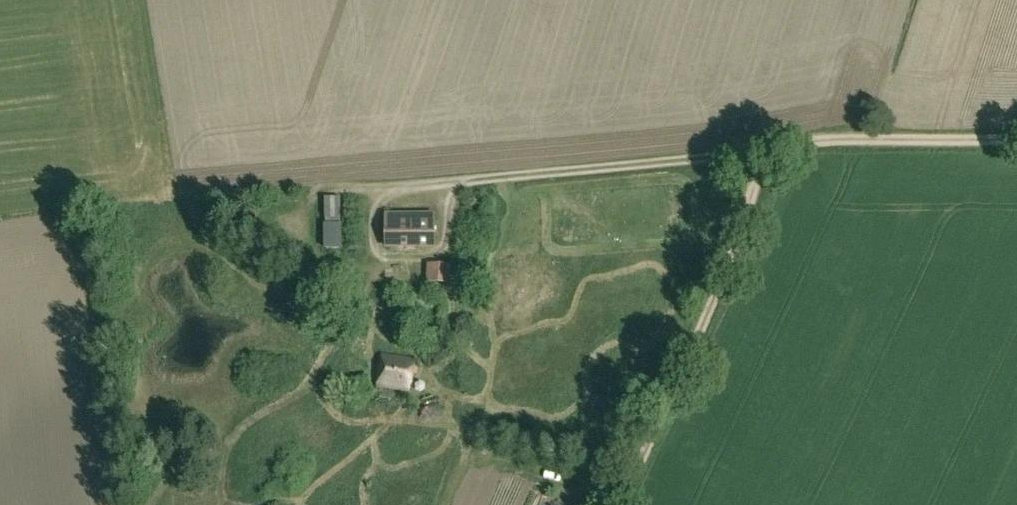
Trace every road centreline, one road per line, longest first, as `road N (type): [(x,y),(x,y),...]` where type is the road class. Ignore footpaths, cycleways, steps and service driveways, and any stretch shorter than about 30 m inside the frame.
road 1 (track): [(1016,141),(855,142),(790,149),(771,160),(612,504)]
road 2 (track): [(758,184),(749,166),(720,160),(396,190),(370,200),(365,269)]

